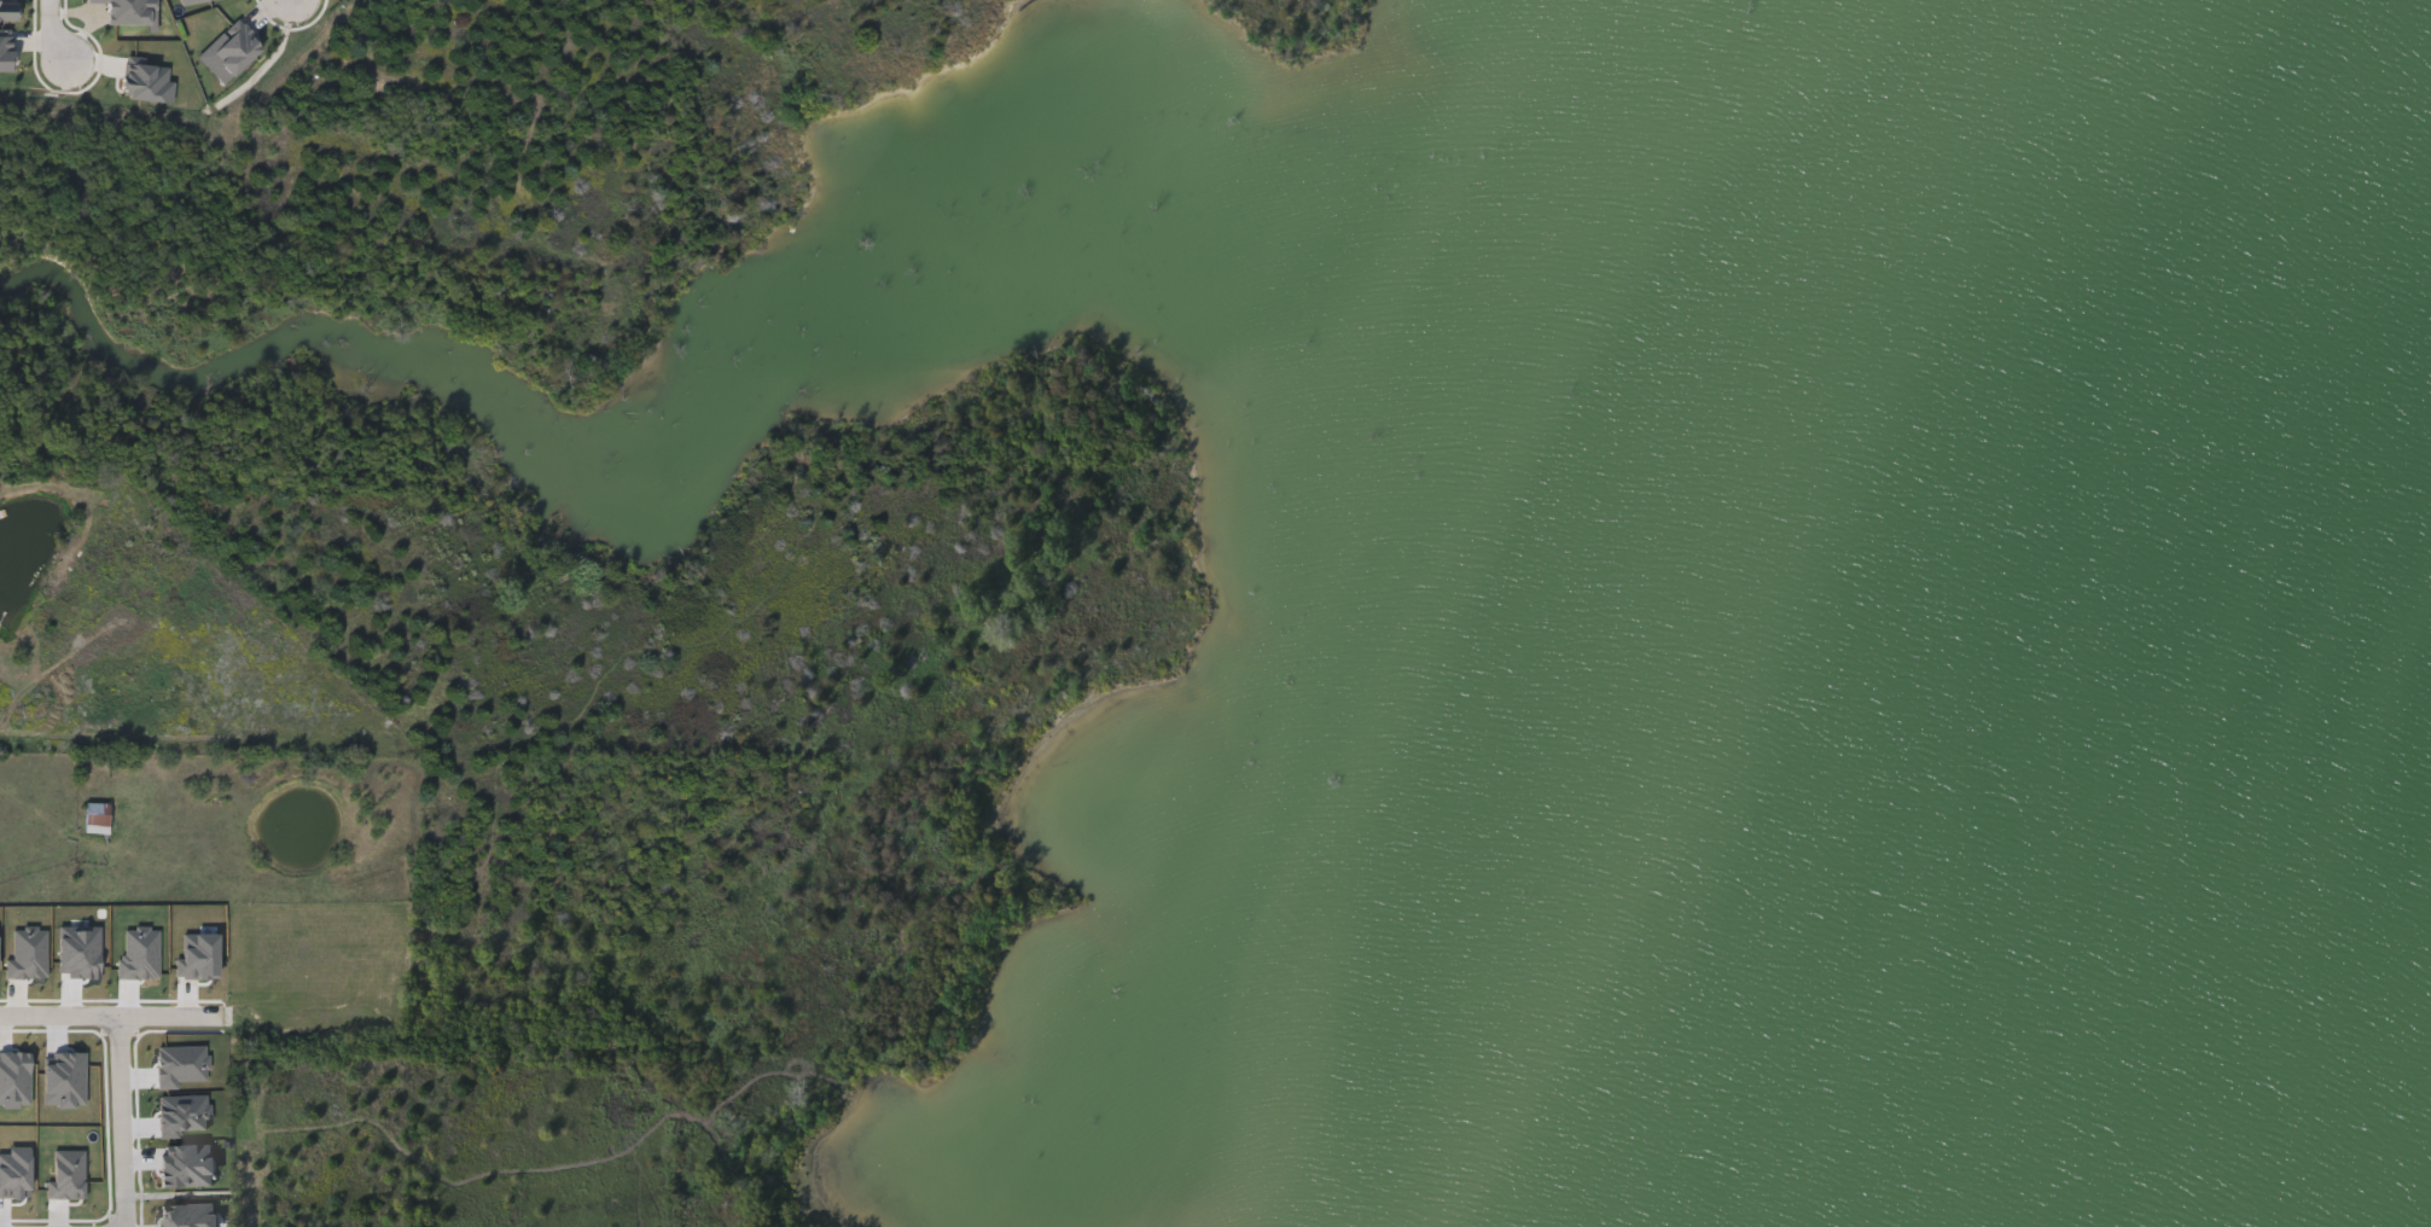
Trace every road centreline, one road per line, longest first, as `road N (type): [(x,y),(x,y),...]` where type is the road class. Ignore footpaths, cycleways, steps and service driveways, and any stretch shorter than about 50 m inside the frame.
road 1 (residential): [(121,1016),(127,1226)]
road 2 (residential): [(0,1016),(200,1016)]

